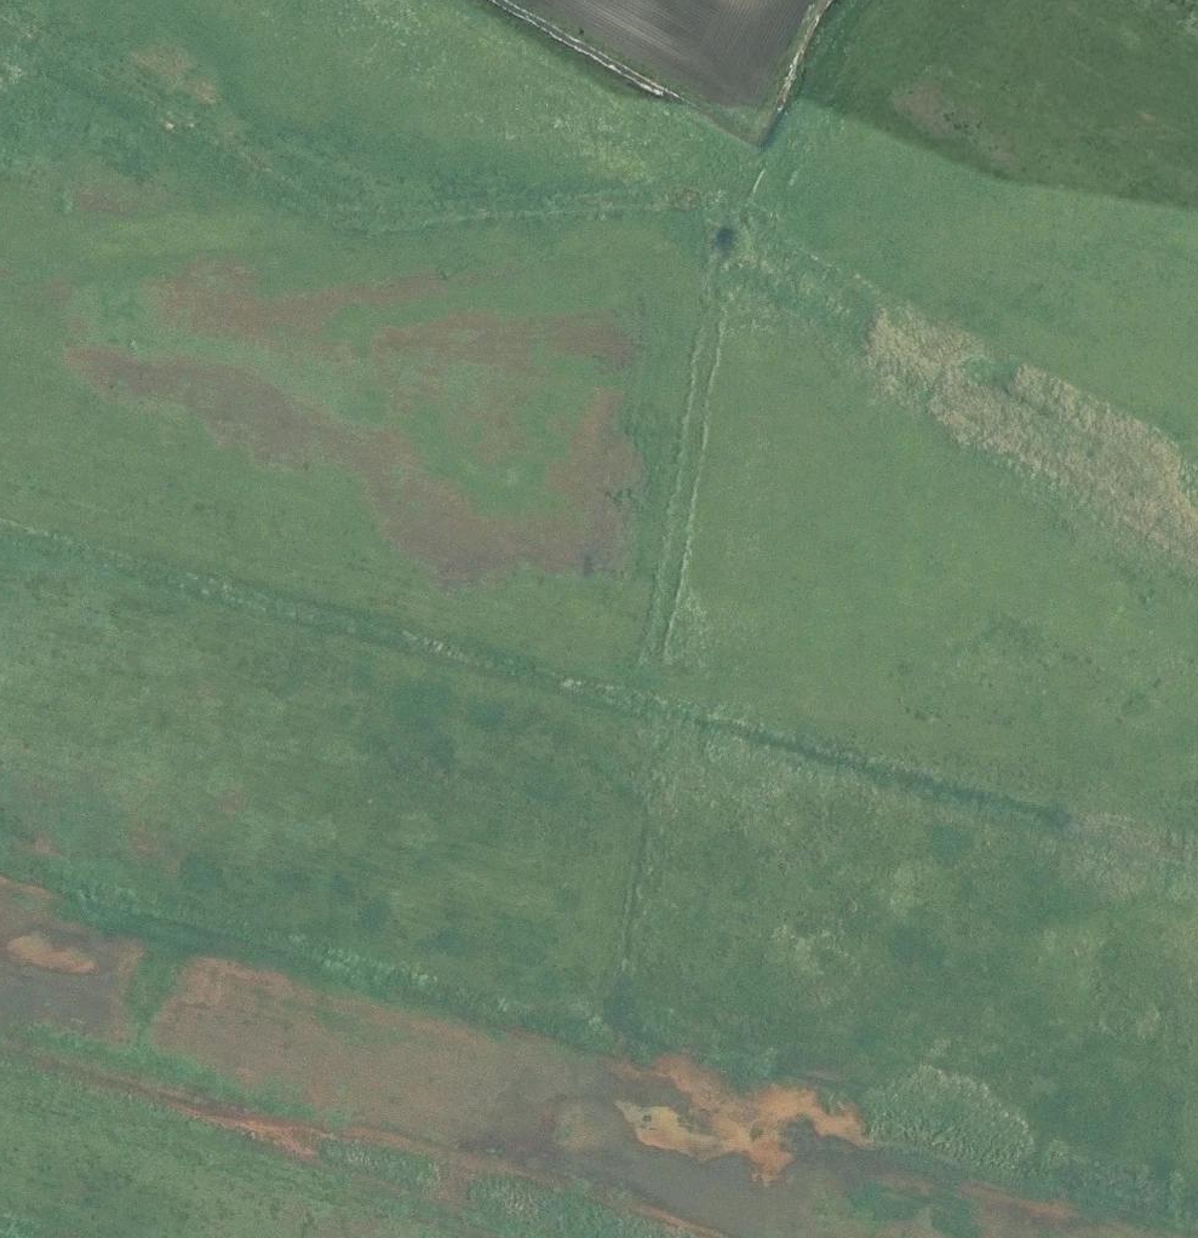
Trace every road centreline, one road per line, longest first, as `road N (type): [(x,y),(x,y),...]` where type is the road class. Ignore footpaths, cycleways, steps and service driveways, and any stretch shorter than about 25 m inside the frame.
road 1 (track): [(862,0),(825,58),(799,137)]

